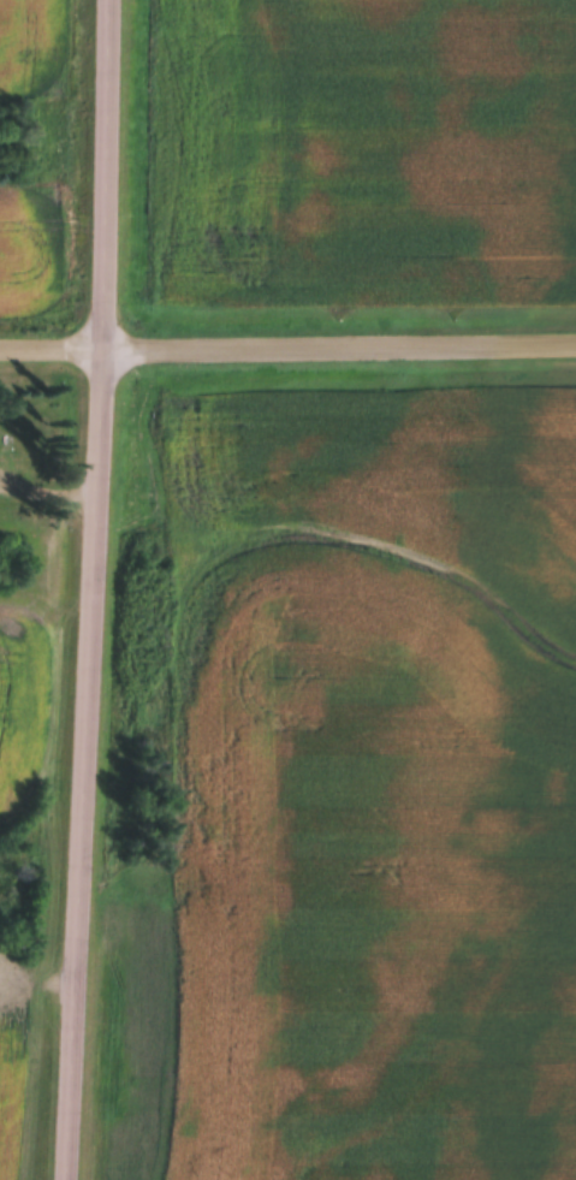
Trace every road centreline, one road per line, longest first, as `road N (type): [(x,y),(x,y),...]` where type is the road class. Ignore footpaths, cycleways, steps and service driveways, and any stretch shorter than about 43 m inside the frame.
road 1 (residential): [(74,1179),(109,345),(115,0)]
road 2 (residential): [(0,345),(575,338)]

